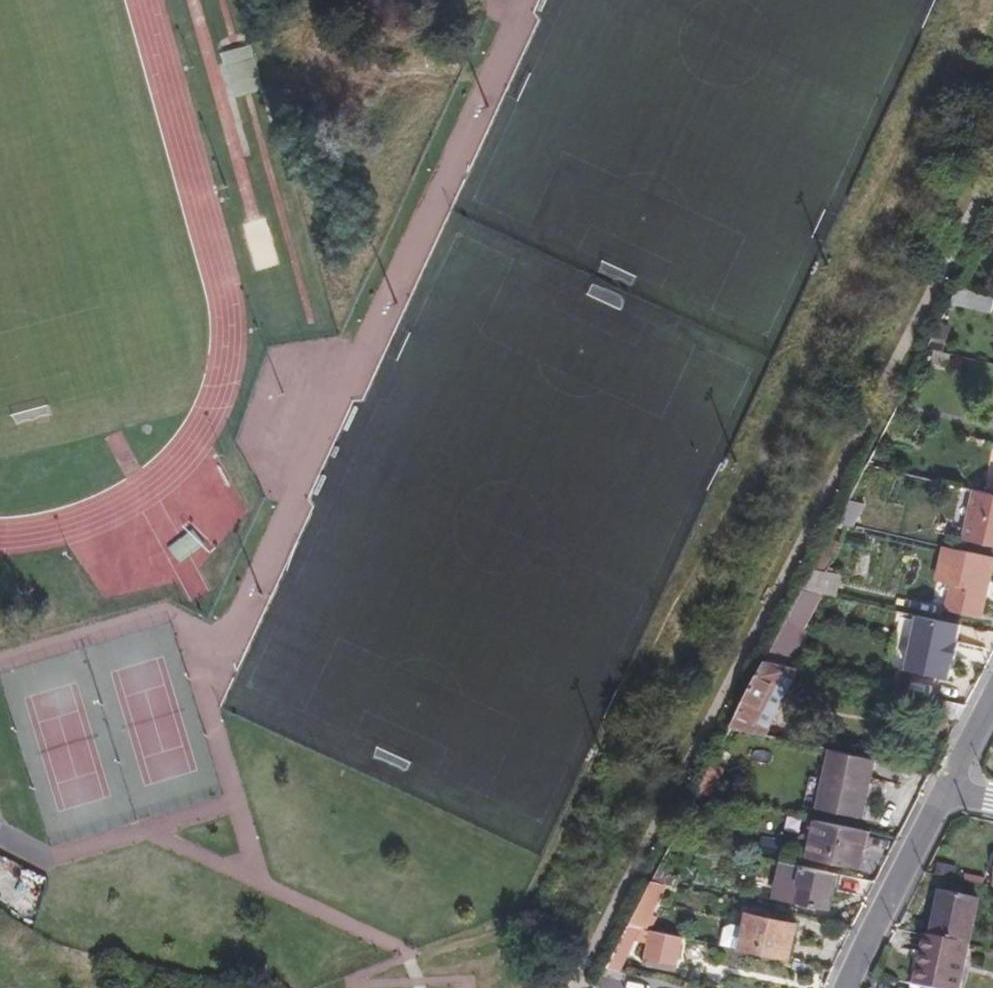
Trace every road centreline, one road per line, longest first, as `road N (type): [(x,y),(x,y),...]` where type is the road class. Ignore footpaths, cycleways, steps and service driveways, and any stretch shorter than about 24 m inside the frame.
road 1 (residential): [(844,987),(939,791)]

